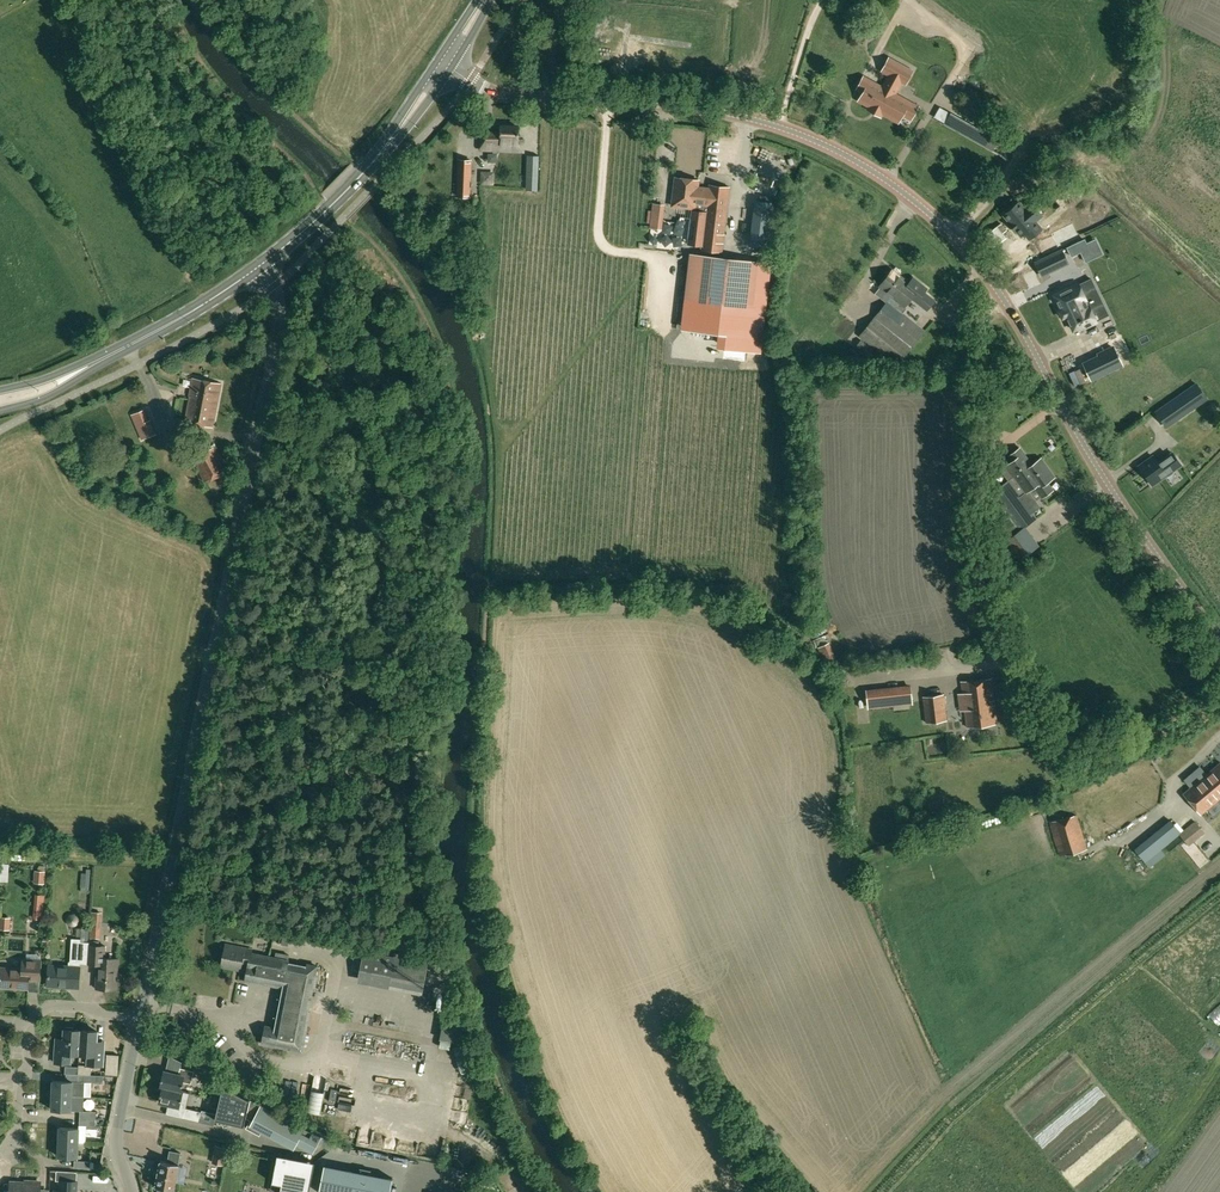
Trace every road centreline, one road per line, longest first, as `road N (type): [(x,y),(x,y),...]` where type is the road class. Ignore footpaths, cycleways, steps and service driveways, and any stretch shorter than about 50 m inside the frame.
road 1 (tertiary): [(1219,640),(1108,482),(1004,298),(958,240),(887,181),(801,135),(742,116),(508,96),(445,66)]
road 2 (unclassified): [(188,779),(281,314),(260,265)]
road 3 (secondary): [(260,265),(363,173),(445,66)]
road 4 (residential): [(139,1018),(188,779)]
road 5 (secondary): [(99,361),(260,265)]
road 6 (residential): [(131,1191),(116,1152),(139,1018)]
road 7 (residential): [(16,1144),(28,1024)]

